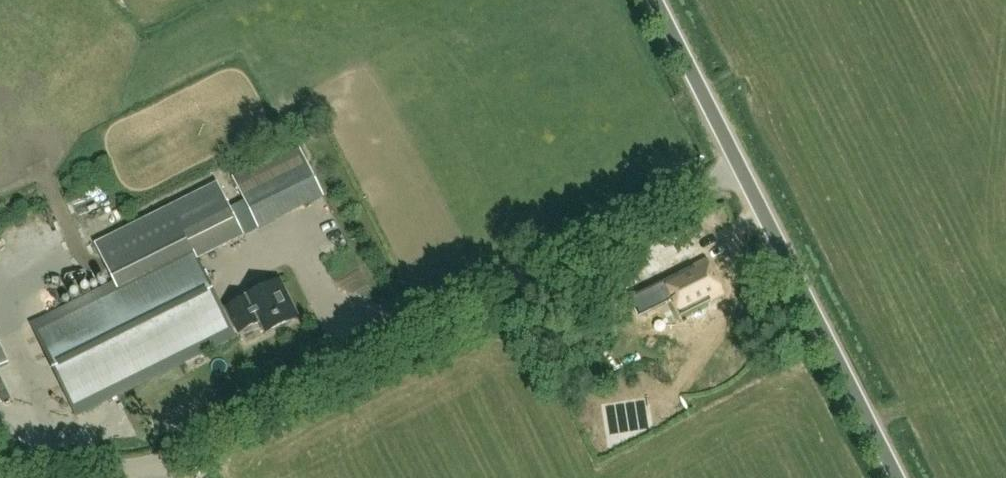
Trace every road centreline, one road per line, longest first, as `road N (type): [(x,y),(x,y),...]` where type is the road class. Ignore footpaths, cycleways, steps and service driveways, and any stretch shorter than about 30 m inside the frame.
road 1 (unclassified): [(0,468),(102,470),(192,446),(743,171)]
road 2 (unclassified): [(898,477),(743,171)]
road 3 (unclassified): [(743,171),(656,0)]

